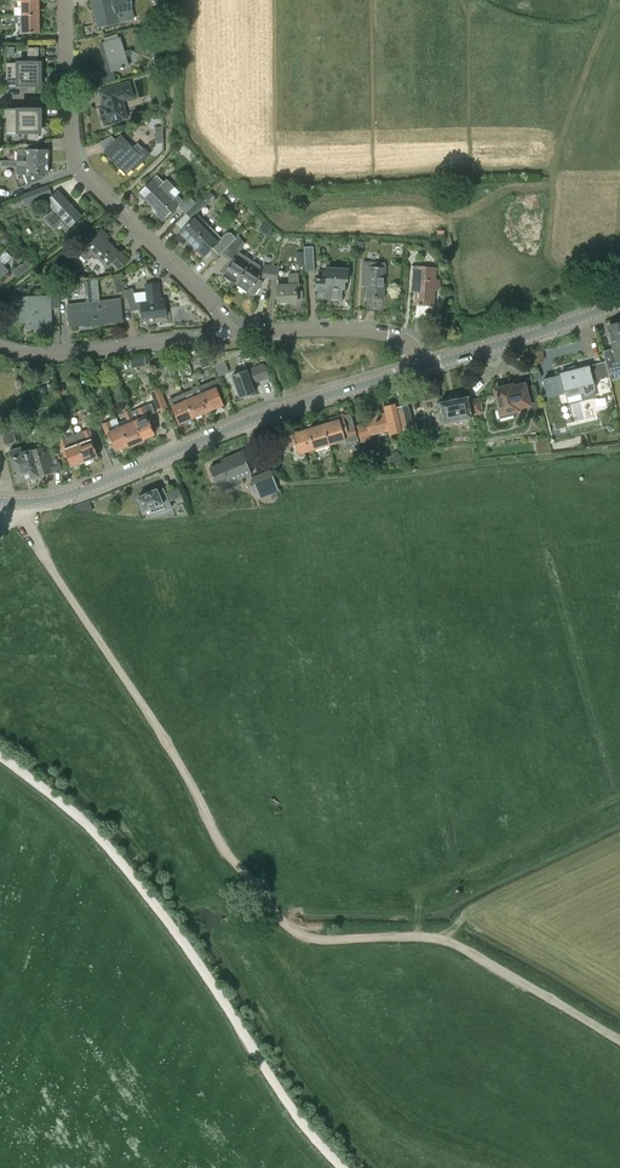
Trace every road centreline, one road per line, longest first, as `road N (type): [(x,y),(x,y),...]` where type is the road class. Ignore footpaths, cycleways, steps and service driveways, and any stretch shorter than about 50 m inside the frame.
road 1 (track): [(619,1042),(458,944),(427,937),(317,940),(290,931),(221,845),(15,502)]
road 2 (unclassified): [(0,757),(119,860),(291,1110),(345,1167)]
road 3 (tertiary): [(15,502),(75,494),(239,425),(417,369)]
road 4 (residential): [(225,335),(220,313),(84,172),(72,132),(63,0)]
road 5 (residential): [(225,335),(62,354),(0,349)]
road 6 (tertiary): [(417,369),(619,303)]
road 7 (residential): [(417,369),(412,351),(388,335),(225,335)]

